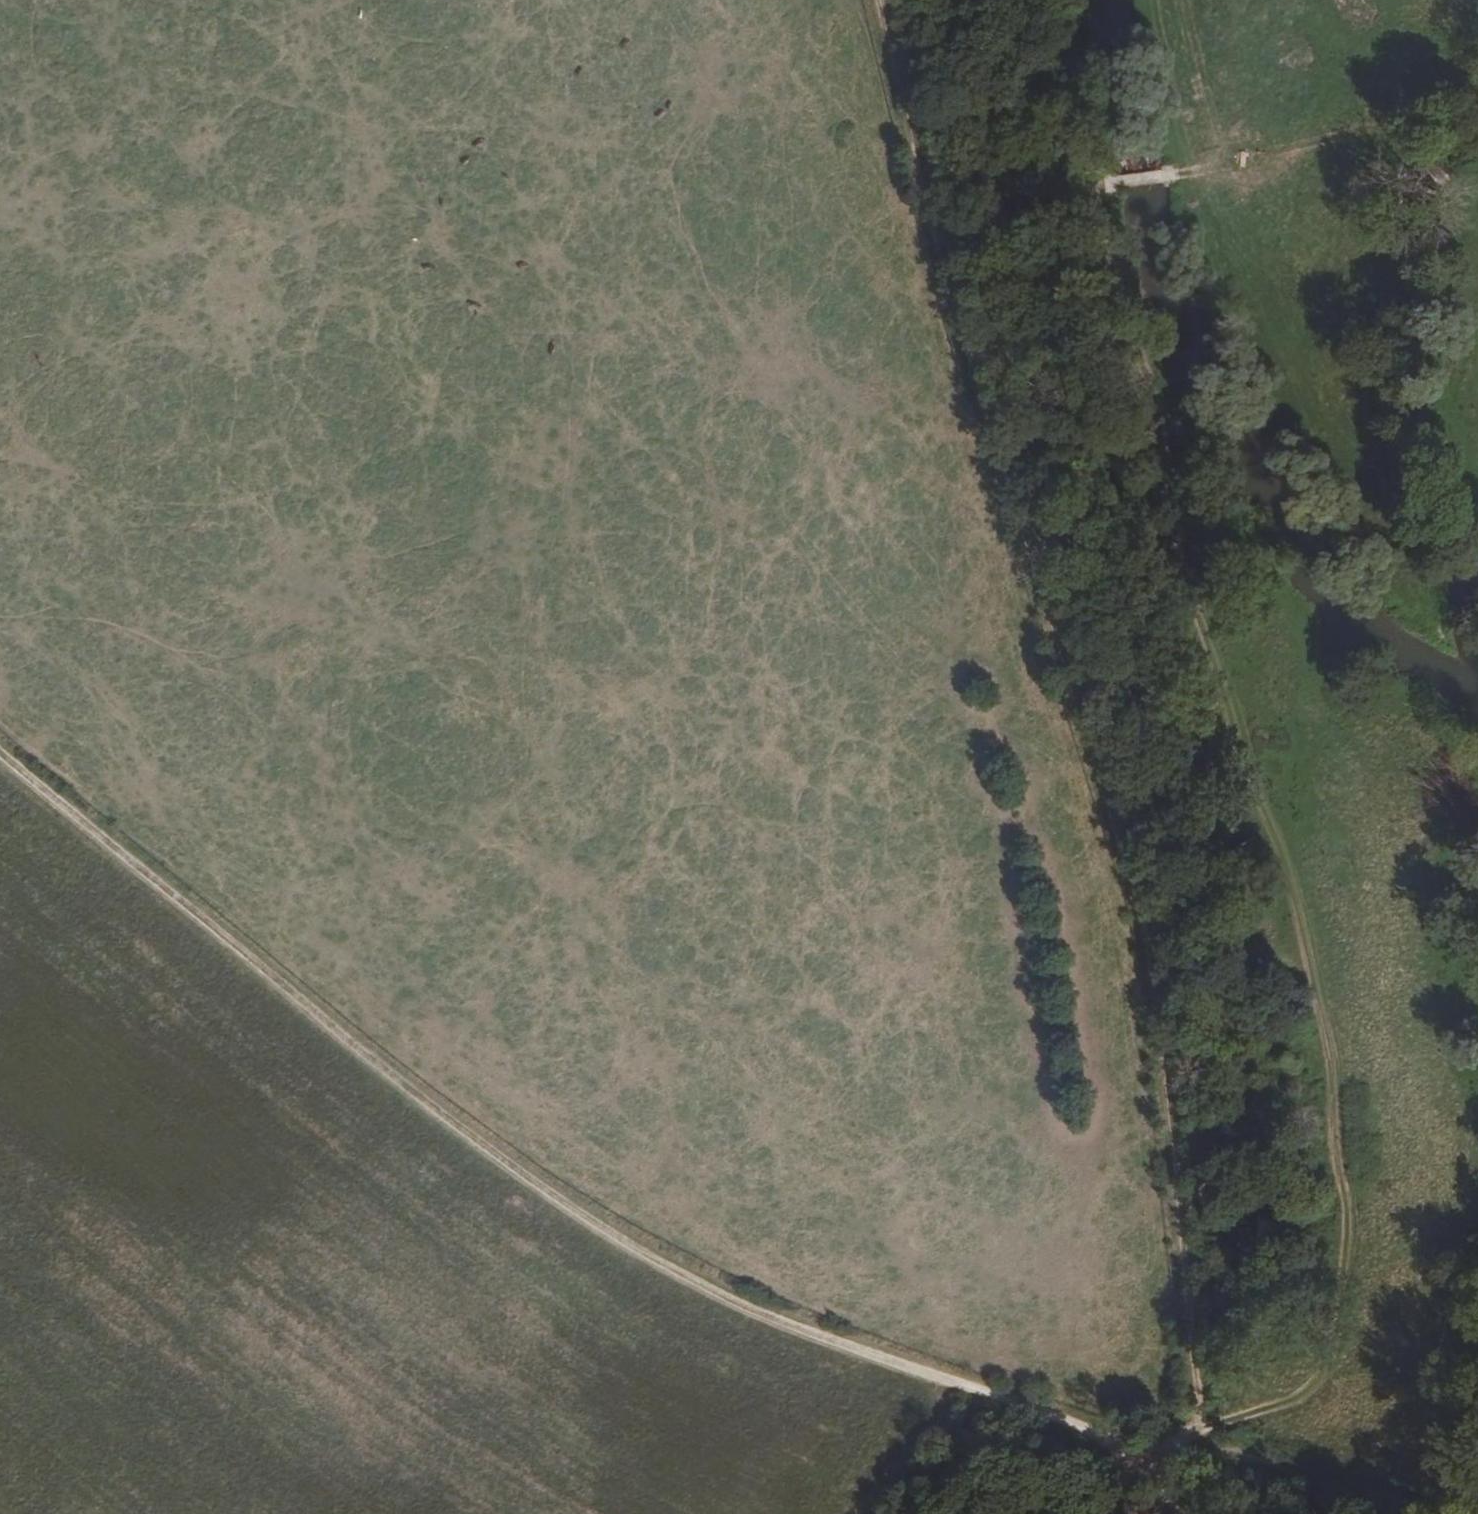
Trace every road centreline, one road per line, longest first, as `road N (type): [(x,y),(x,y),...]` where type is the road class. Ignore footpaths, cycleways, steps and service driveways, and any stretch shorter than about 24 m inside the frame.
road 1 (track): [(0,752),(483,1149),(583,1218),(800,1331),(1121,1439),(1244,1469)]
road 2 (track): [(1244,1469),(1408,1513)]

